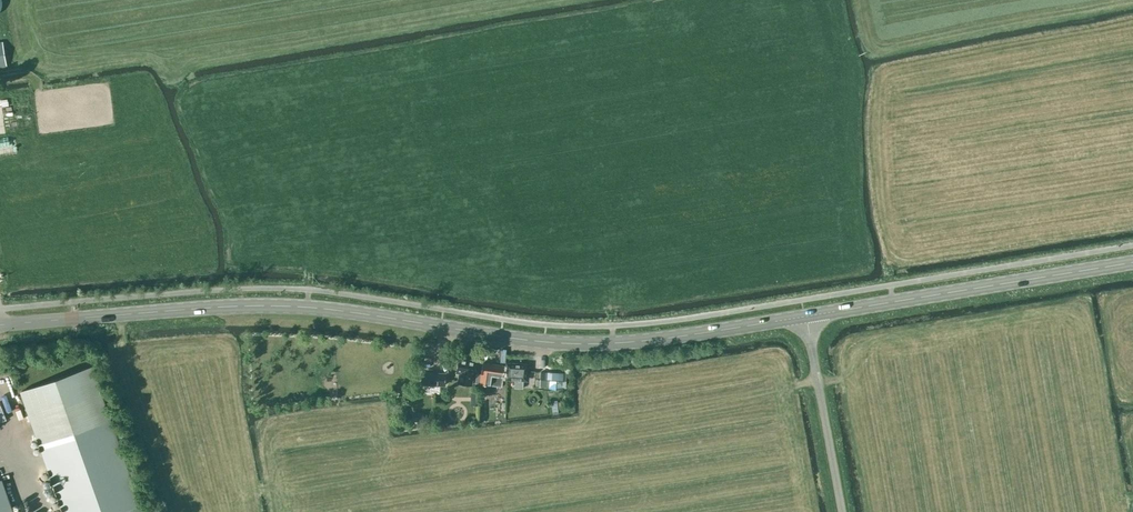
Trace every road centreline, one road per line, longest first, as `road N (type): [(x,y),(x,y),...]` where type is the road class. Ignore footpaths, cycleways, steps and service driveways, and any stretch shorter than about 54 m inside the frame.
road 1 (tertiary): [(0,325),(289,307),(585,345),(805,316)]
road 2 (tertiary): [(805,316),(1132,262)]
road 3 (unclassified): [(841,511),(805,316)]

